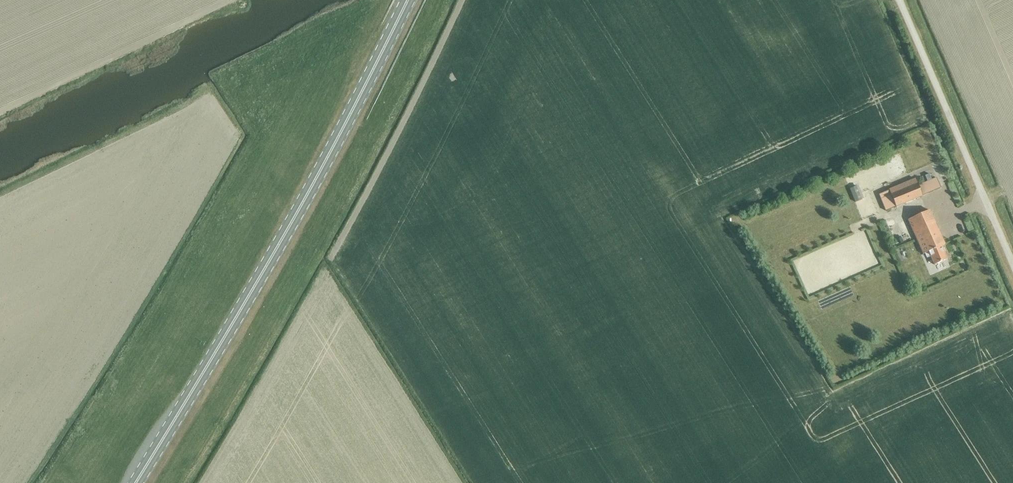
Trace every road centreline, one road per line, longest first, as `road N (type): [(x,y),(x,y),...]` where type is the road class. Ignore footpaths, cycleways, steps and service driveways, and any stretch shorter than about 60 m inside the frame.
road 1 (primary): [(133,482),(326,160),(407,0)]
road 2 (unclassified): [(1012,268),(900,0)]

